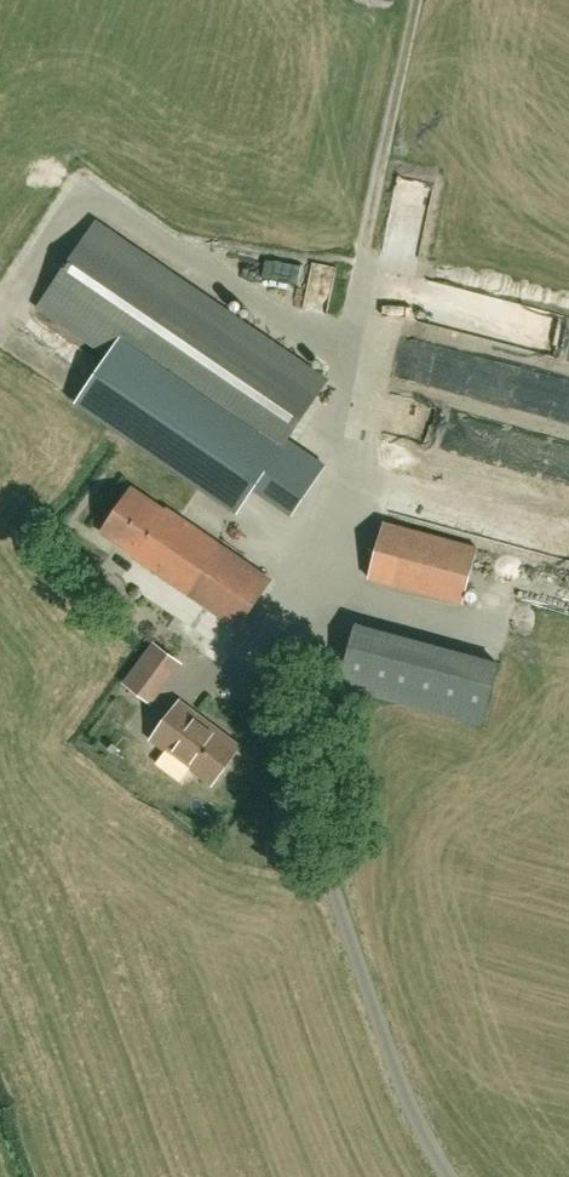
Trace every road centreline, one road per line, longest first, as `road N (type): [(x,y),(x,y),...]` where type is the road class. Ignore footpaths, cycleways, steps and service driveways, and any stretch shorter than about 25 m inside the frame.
road 1 (track): [(324,834),(278,677),(342,479),(358,277),(414,0)]
road 2 (unclassified): [(465,1176),(412,1091),(324,834)]

